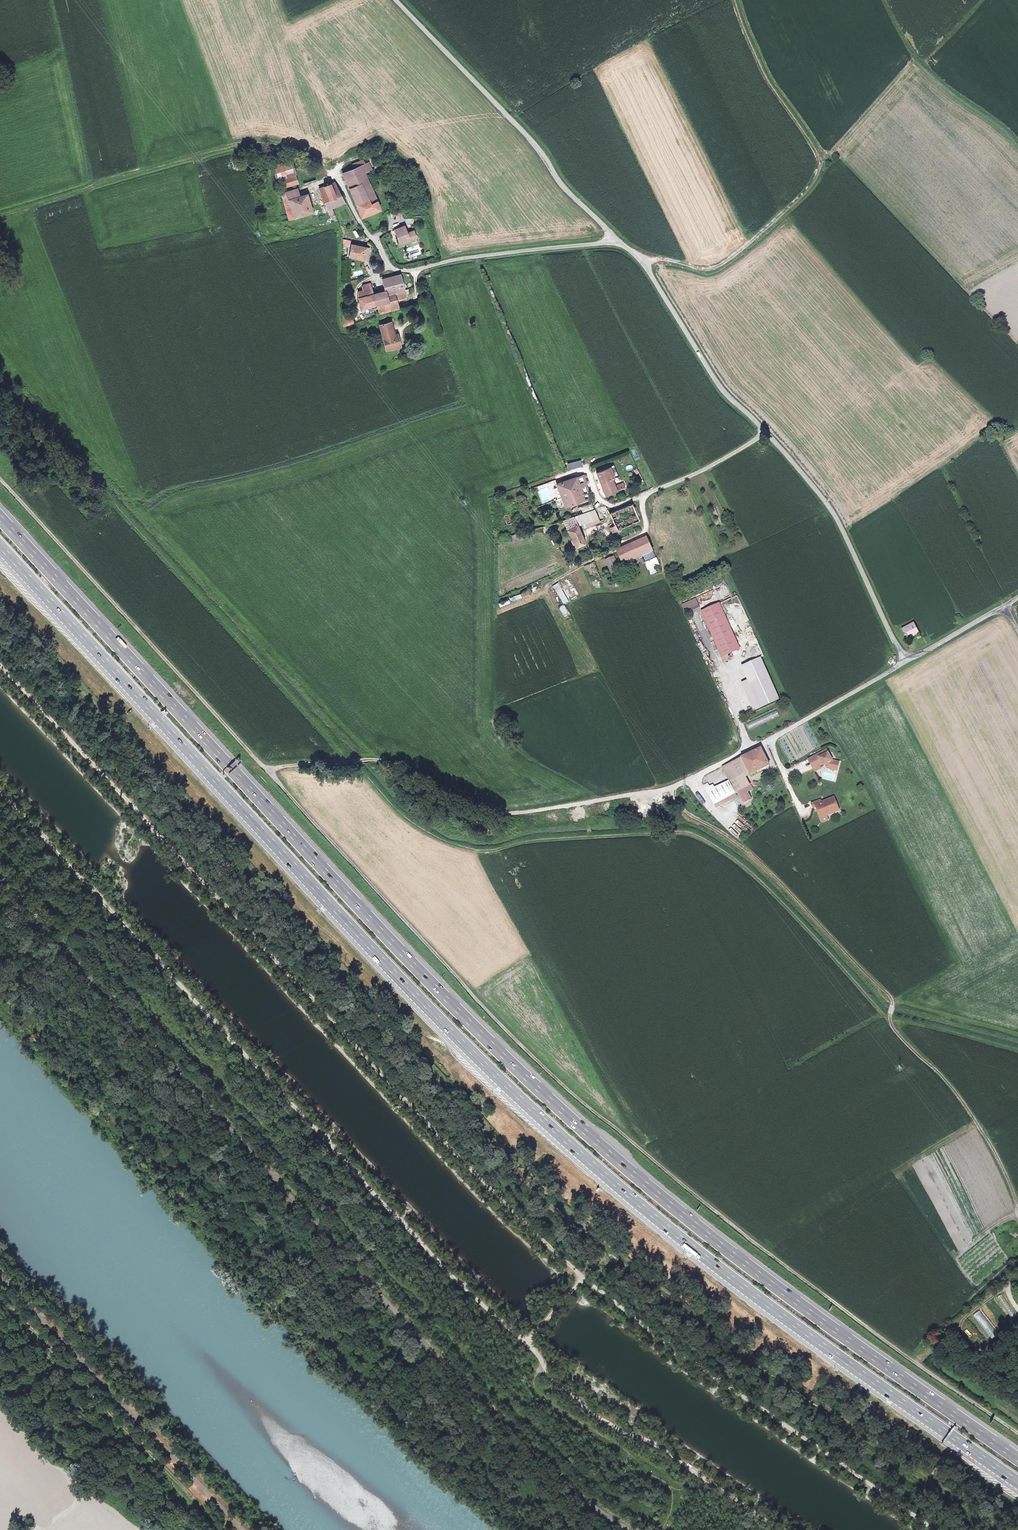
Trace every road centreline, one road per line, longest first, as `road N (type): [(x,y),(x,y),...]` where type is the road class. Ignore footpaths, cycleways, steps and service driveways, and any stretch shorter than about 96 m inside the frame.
road 1 (track): [(1017,1434),(910,1361),(548,1072),(0,478)]
road 2 (motorway): [(0,546),(372,949),(534,1111),(763,1301),(1017,1482)]
road 3 (motorway): [(1017,1452),(765,1274),(617,1155),(379,926),(0,517)]
road 4 (track): [(938,1529),(651,1331),(576,1269),(446,1145),(0,667)]
road 5 (track): [(0,792),(500,1324),(528,1337),(577,1286),(576,1269)]
road 6 (track): [(684,784),(503,815),(452,799),(380,760),(268,769)]
road 7 (track): [(735,0),(757,56),(821,155),(821,173),(780,219),(714,270),(662,259),(646,266)]
road 8 (unclassified): [(616,241),(396,0)]
road 9 (track): [(523,1340),(592,1416),(658,1446),(779,1529)]
road 10 (unclassified): [(616,241),(391,268),(342,187)]
road 11 (unclassified): [(904,661),(834,517),(765,432)]
road 12 (unclassified): [(904,661),(684,784)]
road 13 (unclassified): [(765,432),(724,392),(646,266),(616,241)]
road 14 (residential): [(765,432),(645,494)]

